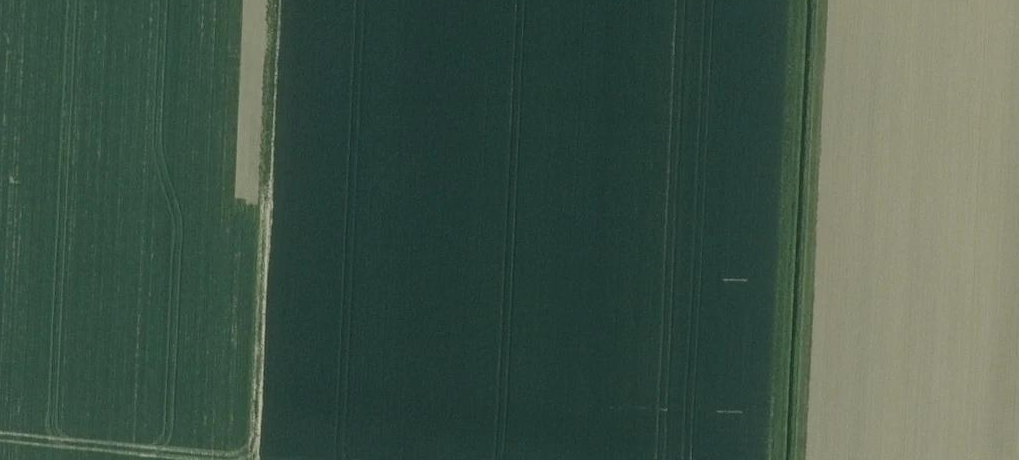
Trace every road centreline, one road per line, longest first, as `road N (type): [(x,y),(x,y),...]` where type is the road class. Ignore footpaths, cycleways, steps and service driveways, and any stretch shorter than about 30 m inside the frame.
road 1 (track): [(776,459),(798,0)]
road 2 (track): [(254,459),(275,0)]

